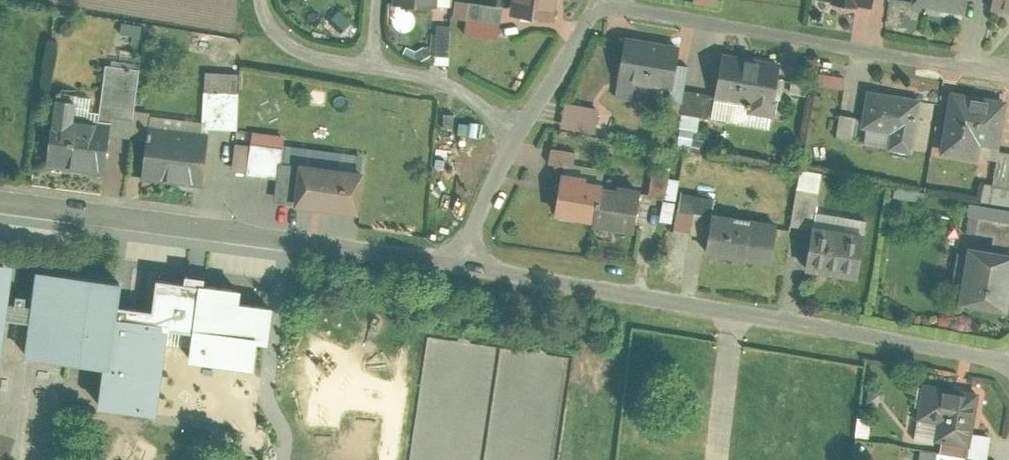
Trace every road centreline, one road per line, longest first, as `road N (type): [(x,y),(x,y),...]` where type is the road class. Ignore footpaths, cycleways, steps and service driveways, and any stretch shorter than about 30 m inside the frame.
road 1 (residential): [(1008,357),(461,266)]
road 2 (residential): [(461,266),(0,194)]
road 3 (residential): [(597,4),(1008,73)]
road 4 (residential): [(370,66),(453,83),(516,143)]
road 5 (residential): [(597,4),(516,143)]
road 6 (residential): [(260,0),(274,33),(299,50),(370,66)]
road 7 (residential): [(516,143),(461,266)]

